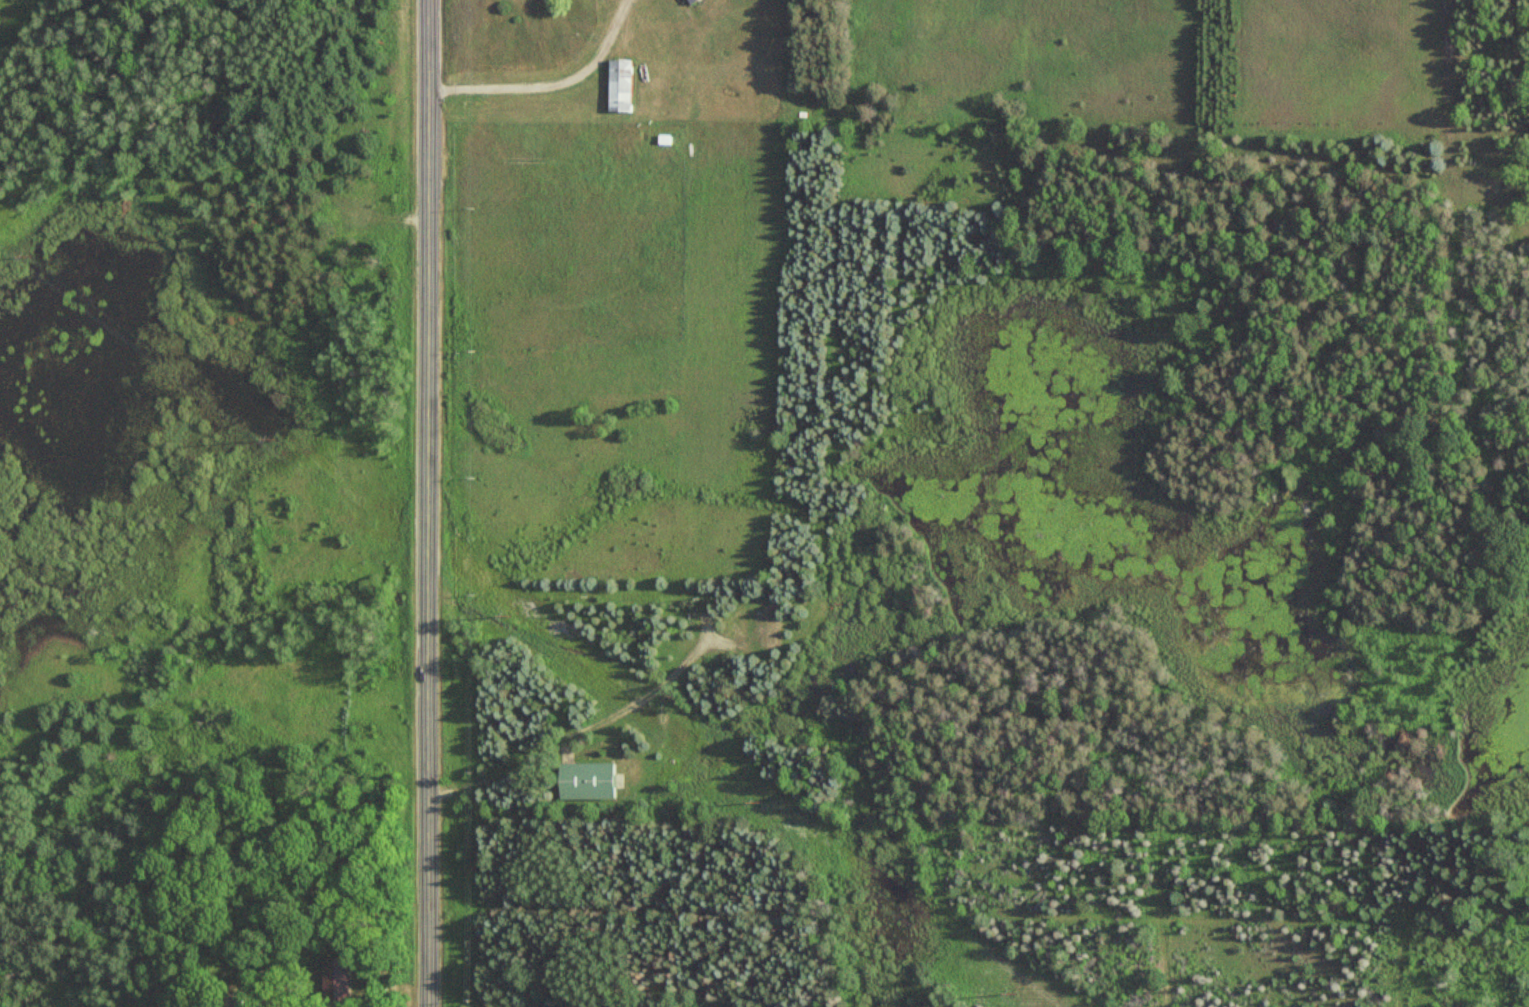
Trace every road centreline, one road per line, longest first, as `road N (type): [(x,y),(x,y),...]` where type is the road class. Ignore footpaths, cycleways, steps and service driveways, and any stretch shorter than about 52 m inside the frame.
road 1 (tertiary): [(427,1006),(427,0)]

